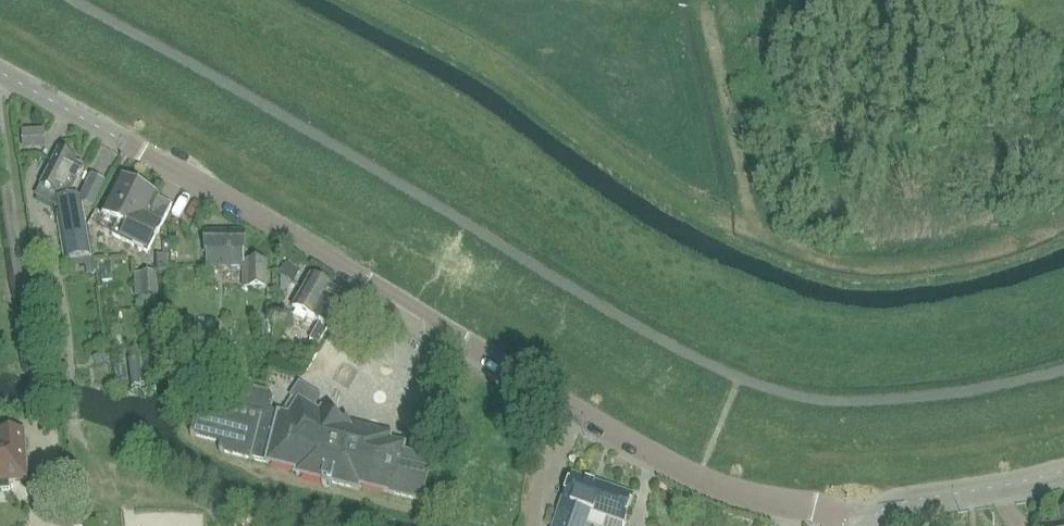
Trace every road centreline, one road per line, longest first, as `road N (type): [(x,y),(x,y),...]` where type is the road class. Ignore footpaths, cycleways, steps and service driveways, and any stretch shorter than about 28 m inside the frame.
road 1 (tertiary): [(863,525),(741,495),(676,468),(0,72)]
road 2 (tertiary): [(1063,472),(909,499),(865,525)]

